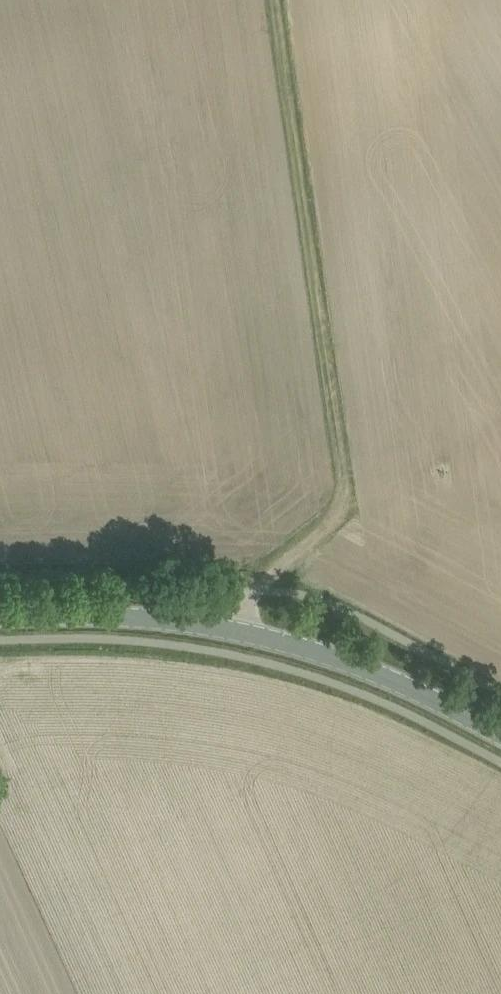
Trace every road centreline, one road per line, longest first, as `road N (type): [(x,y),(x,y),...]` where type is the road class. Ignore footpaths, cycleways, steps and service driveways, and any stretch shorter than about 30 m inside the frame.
road 1 (track): [(246,634),(256,587),(353,508),(286,0)]
road 2 (tertiary): [(500,736),(401,684),(246,634),(116,618),(0,619)]
road 3 (track): [(500,417),(353,508)]

